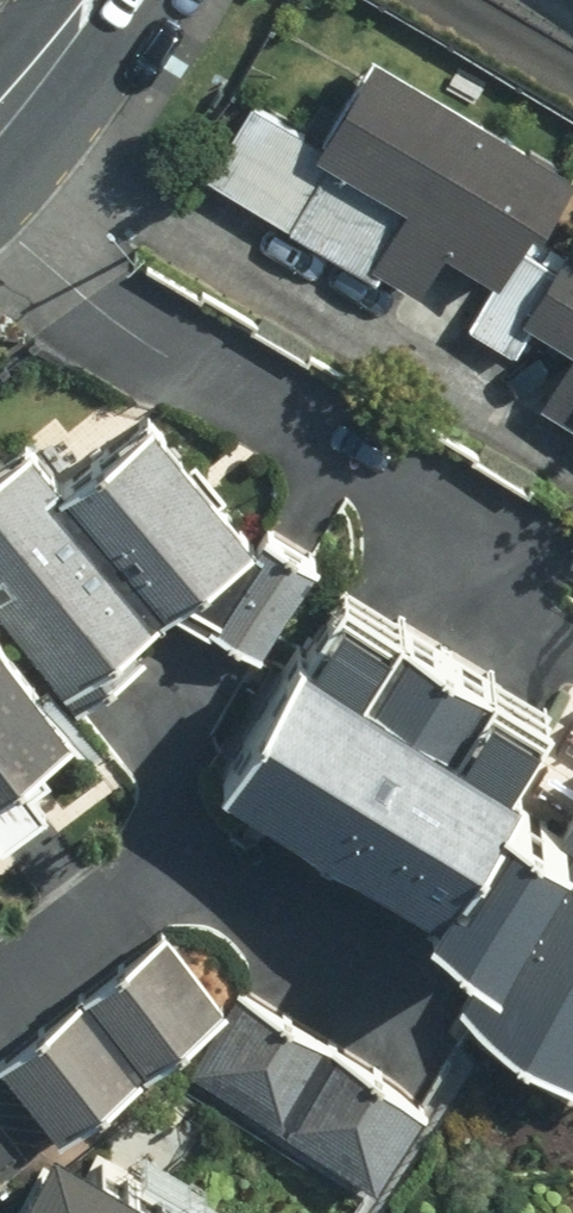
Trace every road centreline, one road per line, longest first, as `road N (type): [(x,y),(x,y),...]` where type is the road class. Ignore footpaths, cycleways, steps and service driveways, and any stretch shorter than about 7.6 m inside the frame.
road 1 (residential): [(0,223),(115,322),(172,358),(572,555)]
road 2 (residential): [(0,978),(173,839),(429,988)]
road 3 (primary): [(88,0),(0,118)]

